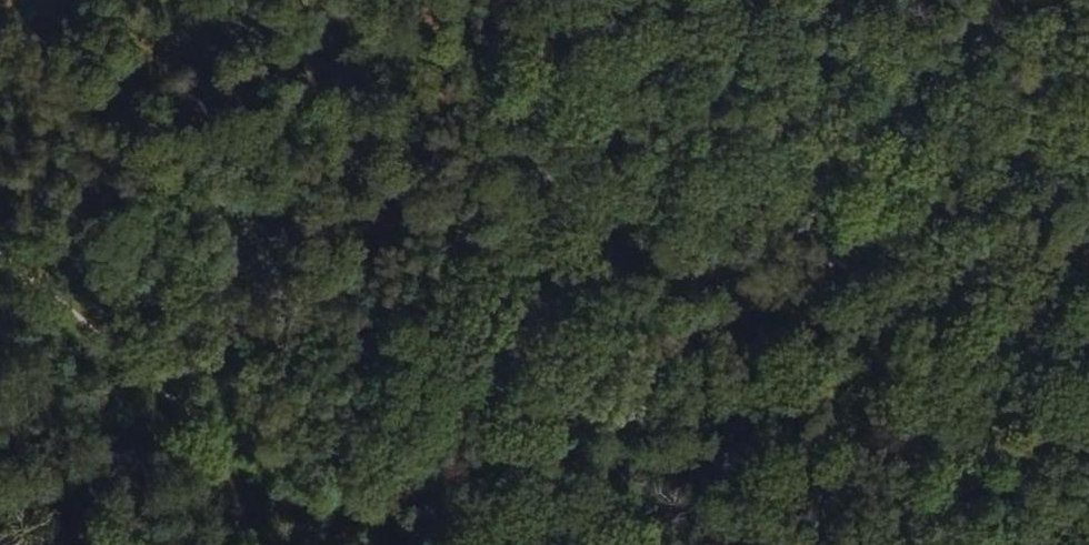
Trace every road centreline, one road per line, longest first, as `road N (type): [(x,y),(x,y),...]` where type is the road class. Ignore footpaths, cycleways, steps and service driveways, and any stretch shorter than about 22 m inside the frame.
road 1 (track): [(452,0),(346,504),(282,544)]
road 2 (track): [(792,286),(346,504)]
road 3 (track): [(239,544),(110,342),(0,263)]
road 4 (track): [(792,286),(1088,126)]

